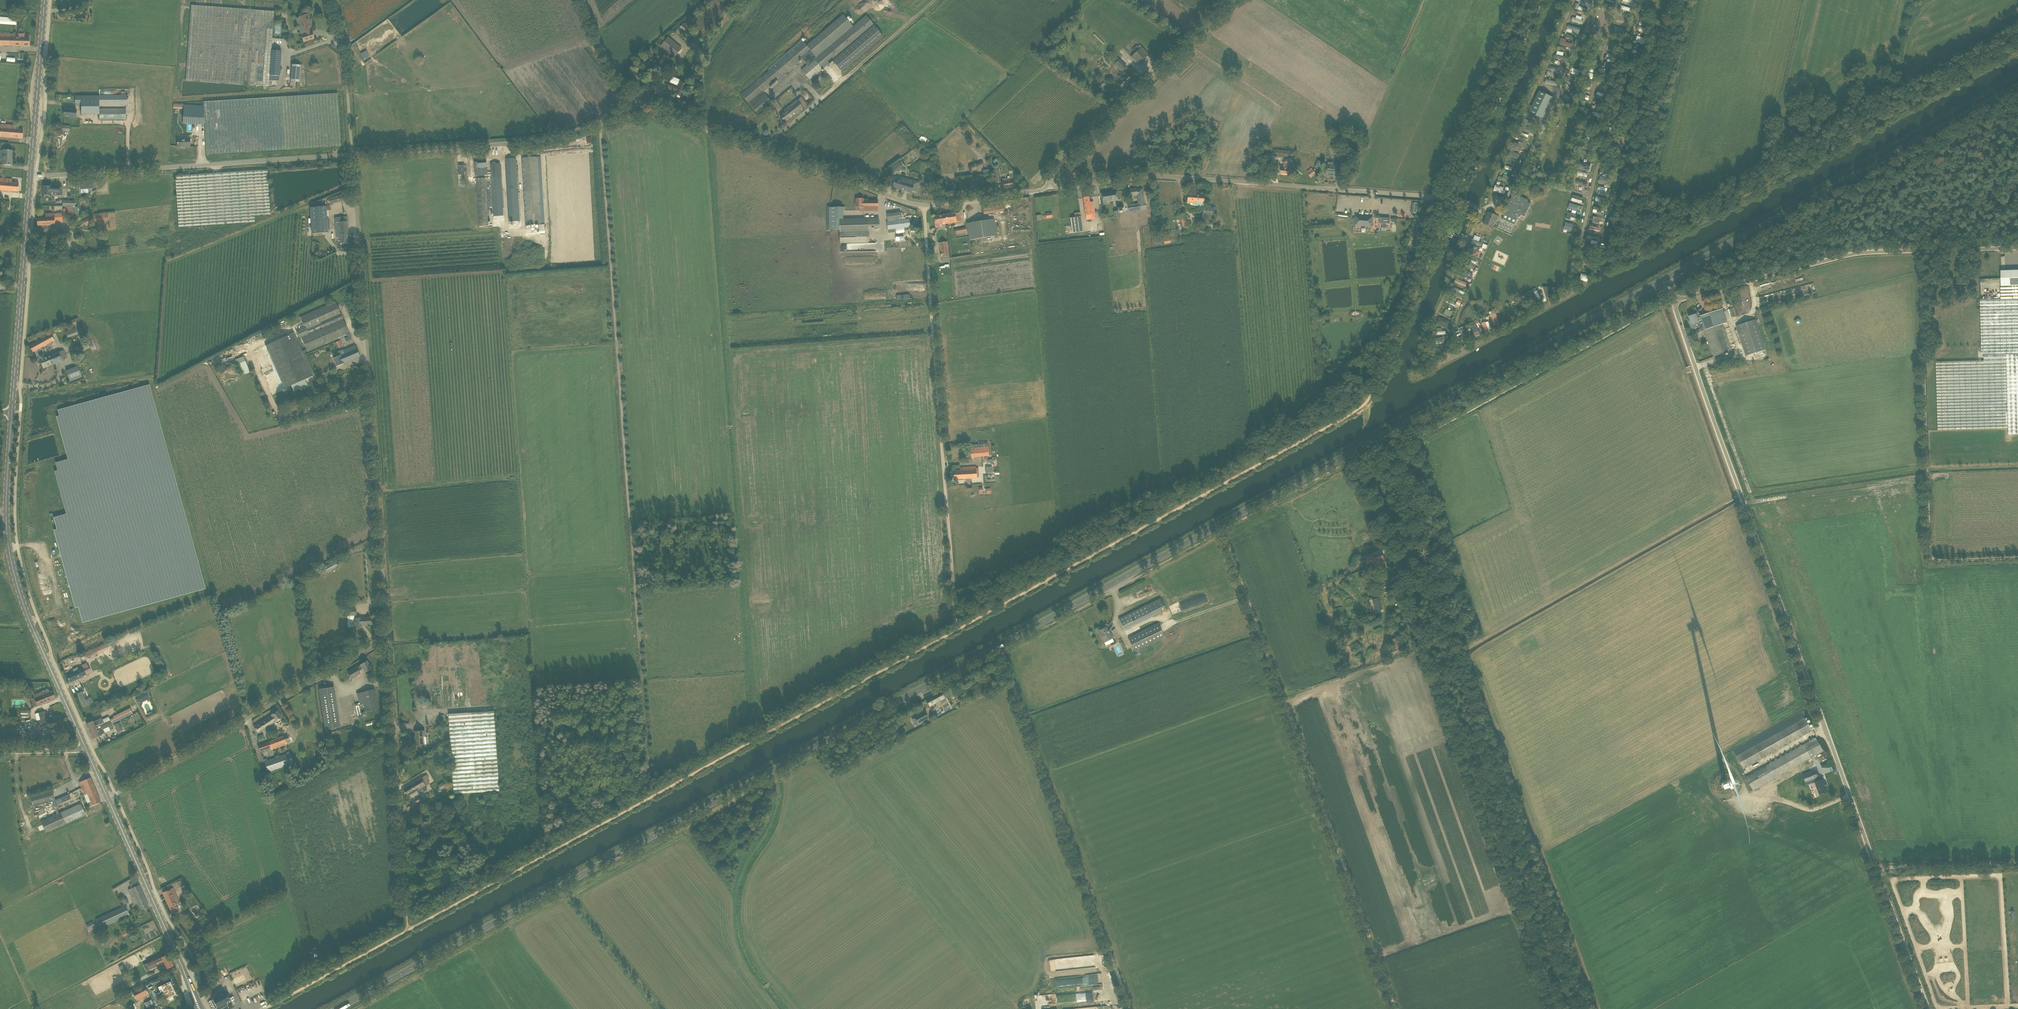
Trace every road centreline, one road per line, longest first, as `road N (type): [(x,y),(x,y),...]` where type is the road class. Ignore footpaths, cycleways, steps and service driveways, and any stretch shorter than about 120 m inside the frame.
road 1 (primary): [(341,1008),(1352,452)]
road 2 (track): [(656,795),(645,758),(601,122)]
road 3 (unclassified): [(1878,868),(1673,299)]
road 4 (track): [(1395,1008),(1219,525)]
road 5 (unclassified): [(387,635),(354,152)]
road 6 (track): [(2017,45),(1649,249),(1642,242),(1652,197)]
road 7 (unclassified): [(1455,200),(1143,175),(1047,188)]
road 8 (primary): [(1663,281),(2017,87)]
road 9 (track): [(2017,558),(1932,561),(1920,249)]
road 10 (track): [(1130,1008),(1001,652)]
road 11 (primary): [(1352,452),(1663,281)]
road 12 (unclassified): [(1673,299),(1872,250),(2017,246)]
road 13 (primary): [(85,748),(11,563),(11,413)]
road 14 (unclassified): [(30,176),(354,152)]
road 15 (unclassified): [(109,799),(387,635)]
road 16 (unclassified): [(1047,188),(1236,0)]
road 17 (unclassified): [(354,152),(494,145),(617,117)]
road 18 (unclassified): [(407,896),(387,635)]
road 19 (unclassified): [(945,465),(924,205)]
road 20 (primary): [(11,413),(30,176)]
road 21 (primary): [(199,1008),(109,799)]
road 22 (primary): [(30,176),(45,0)]
road 23 (unclassified): [(924,205),(763,150)]
road 24 (track): [(945,465),(960,628)]
road 25 (unclassified): [(354,152),(343,49),(326,0)]
road 26 (unclassified): [(1406,592),(1352,452)]
road 27 (unclassified): [(1929,1008),(1878,868)]
road 28 (track): [(937,0),(826,96)]
road 29 (track): [(660,1008),(571,899)]
road 30 (unclassified): [(1878,868),(2017,863)]
road 31 (unclassified): [(1047,188),(924,205)]

